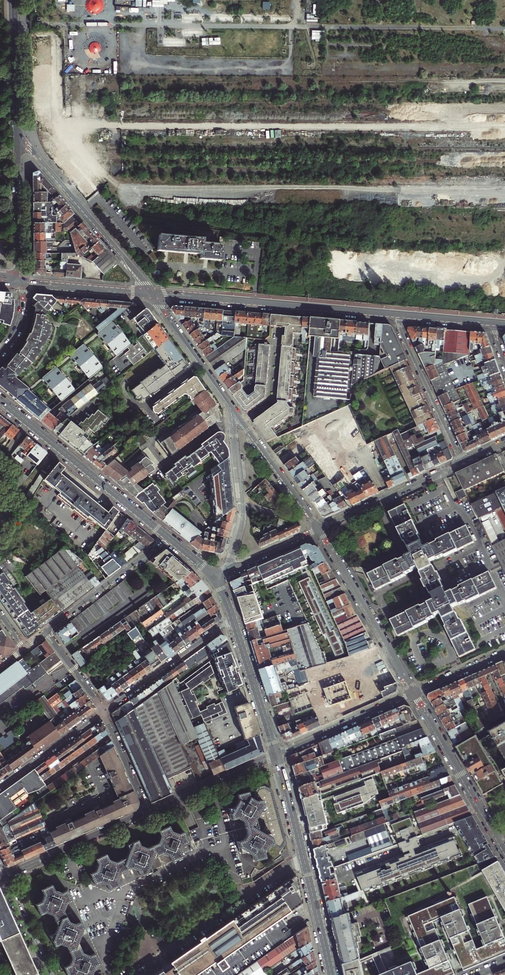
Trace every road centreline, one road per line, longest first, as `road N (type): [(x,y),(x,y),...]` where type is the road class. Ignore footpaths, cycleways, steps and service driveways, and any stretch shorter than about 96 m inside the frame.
road 1 (residential): [(320,529),(152,294)]
road 2 (secondary): [(152,294),(394,315)]
road 3 (tertiary): [(0,400),(170,539)]
road 4 (residential): [(152,294),(17,131)]
road 5 (residential): [(414,694),(320,529)]
road 6 (residential): [(504,851),(414,694)]
road 7 (residential): [(462,463),(394,315)]
road 8 (residential): [(2,877),(149,812)]
road 9 (residential): [(172,948),(304,861)]
road 10 (residential): [(233,620),(104,711)]
road 11 (residential): [(320,529),(462,463)]
road 12 (residential): [(46,633),(170,539)]
road 13 (secondary): [(22,282),(17,131)]
road 14 (residential): [(414,694),(276,755)]
road 15 (tertiary): [(233,620),(276,755)]
road 16 (residential): [(149,812),(276,755)]
road 17 (secondary): [(17,131),(14,0)]
road 18 (secondary): [(22,282),(152,294)]
road 19 (residential): [(104,711),(0,787)]

